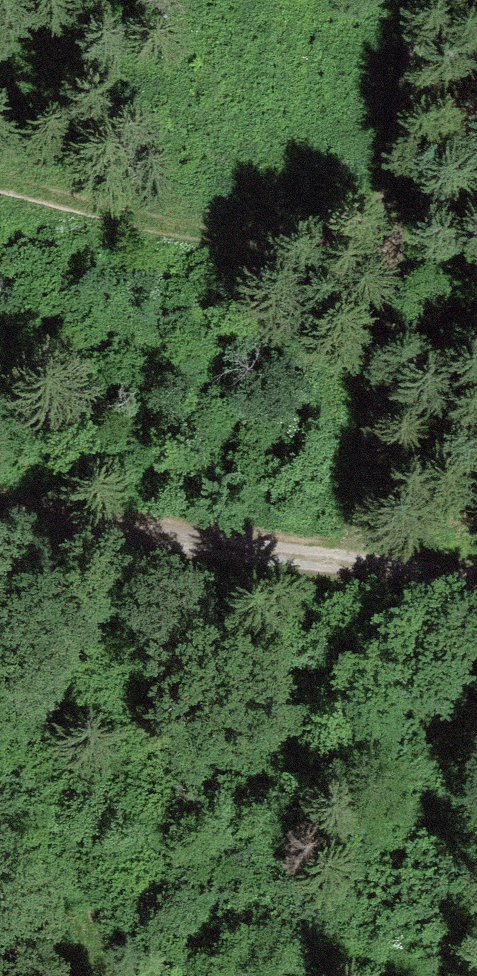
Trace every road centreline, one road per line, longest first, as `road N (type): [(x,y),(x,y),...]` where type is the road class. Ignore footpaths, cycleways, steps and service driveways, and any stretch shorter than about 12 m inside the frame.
road 1 (track): [(476,608),(356,580),(355,268)]
road 2 (track): [(0,180),(355,268)]
road 3 (track): [(356,580),(0,526)]
road 4 (track): [(355,268),(424,0)]

